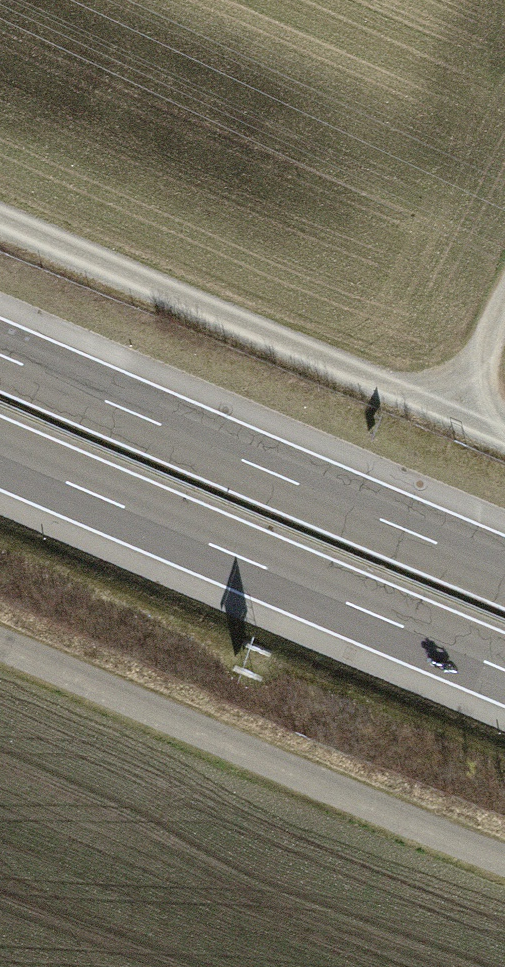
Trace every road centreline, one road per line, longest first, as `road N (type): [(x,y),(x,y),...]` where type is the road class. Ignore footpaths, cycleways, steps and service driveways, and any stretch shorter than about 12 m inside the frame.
road 1 (track): [(0,218),(504,440)]
road 2 (motorway): [(504,563),(0,346)]
road 3 (track): [(0,646),(504,861)]
road 4 (motorway): [(0,461),(504,674)]
road 5 (track): [(453,418),(504,303)]

